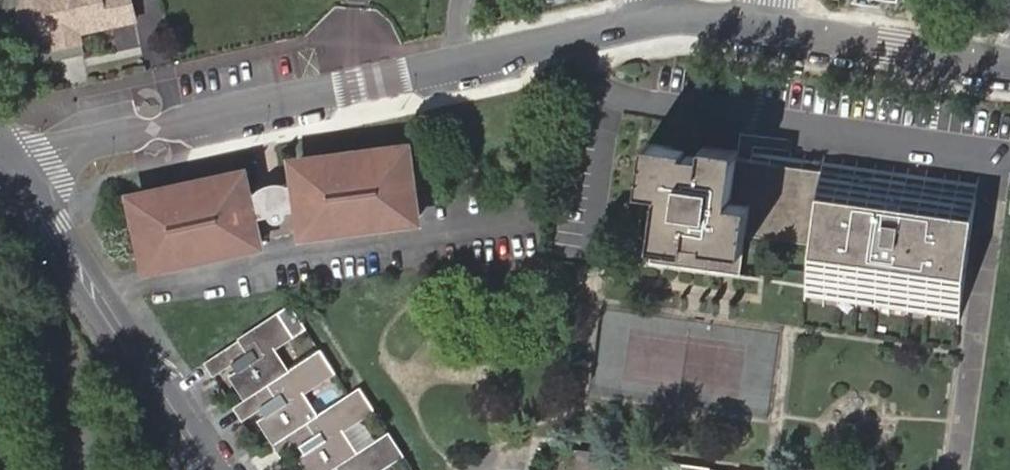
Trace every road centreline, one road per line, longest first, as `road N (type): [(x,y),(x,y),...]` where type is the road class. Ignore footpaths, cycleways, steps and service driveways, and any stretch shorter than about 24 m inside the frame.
road 1 (residential): [(23,160),(456,69),(642,18),(895,44),(1009,66)]
road 2 (residential): [(222,469),(23,160)]
road 3 (residential): [(0,175),(197,469)]

